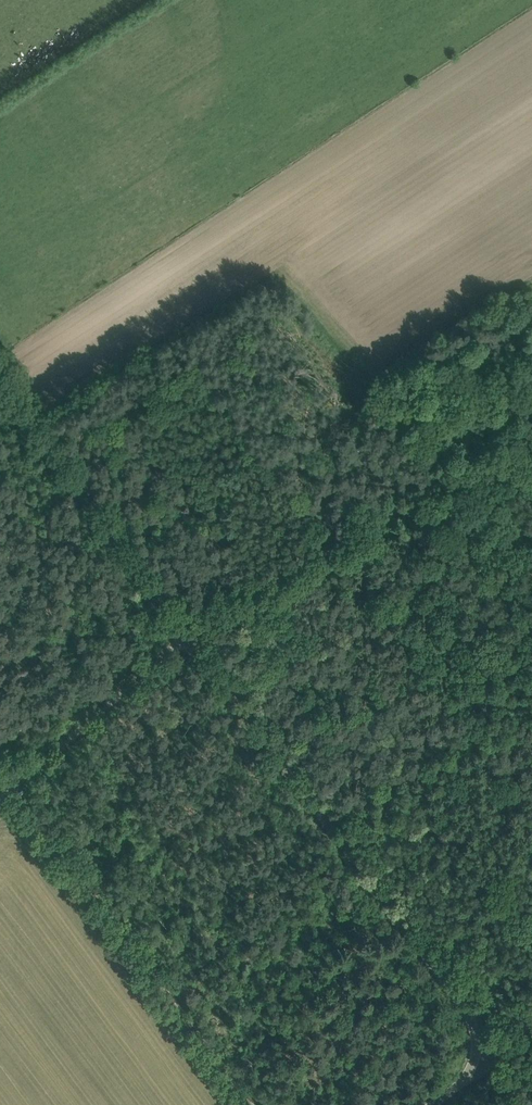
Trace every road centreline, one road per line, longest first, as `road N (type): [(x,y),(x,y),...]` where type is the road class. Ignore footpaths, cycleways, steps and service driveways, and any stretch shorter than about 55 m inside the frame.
road 1 (unclassified): [(444,1104),(481,1075),(487,1055),(477,1022),(190,638)]
road 2 (track): [(190,638),(531,446)]
road 3 (unclassified): [(190,638),(0,368)]
road 4 (unclassified): [(0,806),(190,638)]
road 5 (track): [(451,491),(364,364)]

